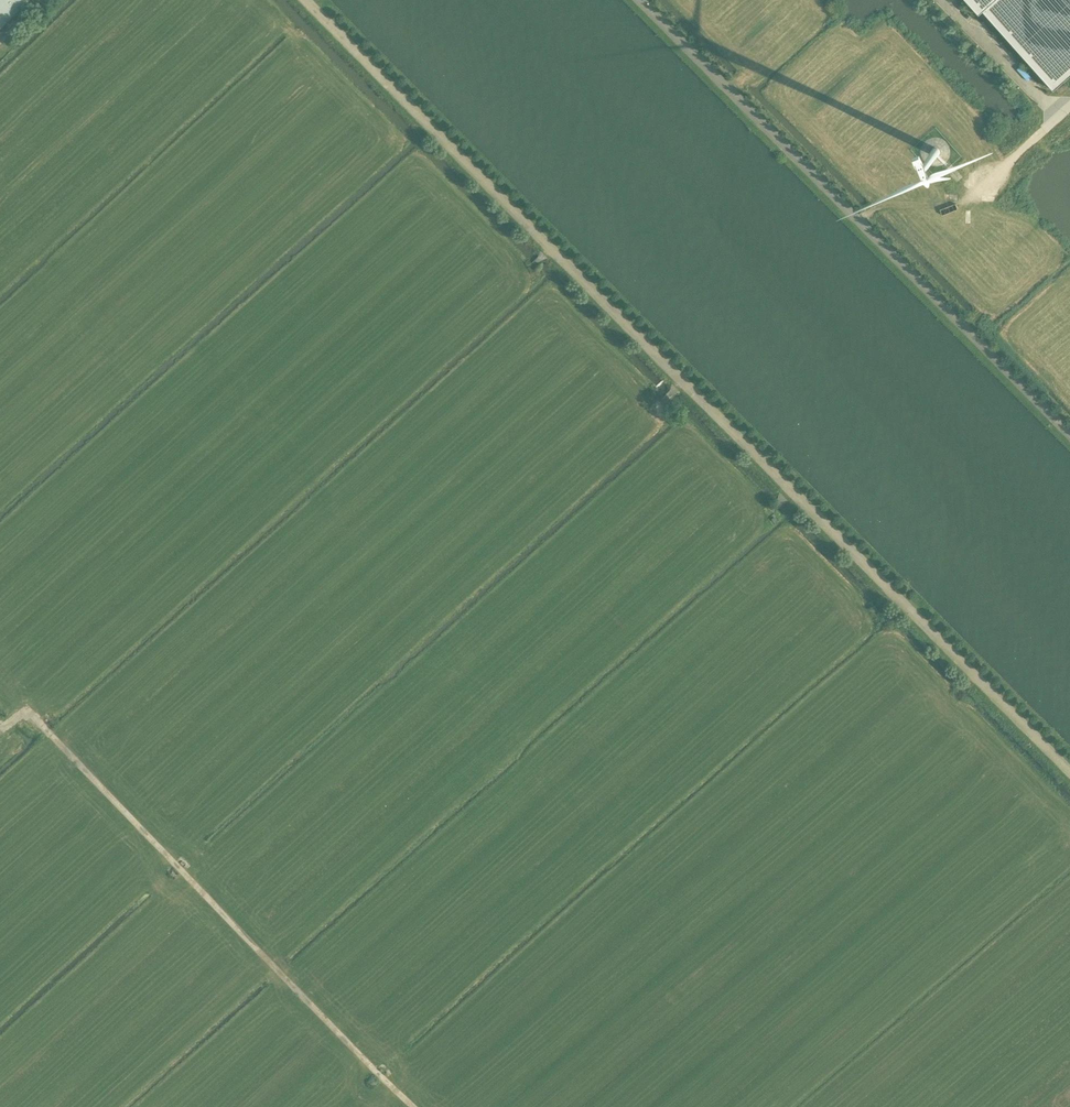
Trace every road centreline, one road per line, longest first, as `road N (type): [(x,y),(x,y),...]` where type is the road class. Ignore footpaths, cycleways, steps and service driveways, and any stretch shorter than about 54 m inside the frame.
road 1 (unclassified): [(1069,771),(304,0)]
road 2 (unclassified): [(1069,435),(639,0)]
road 3 (track): [(0,730),(26,711),(413,1106)]

